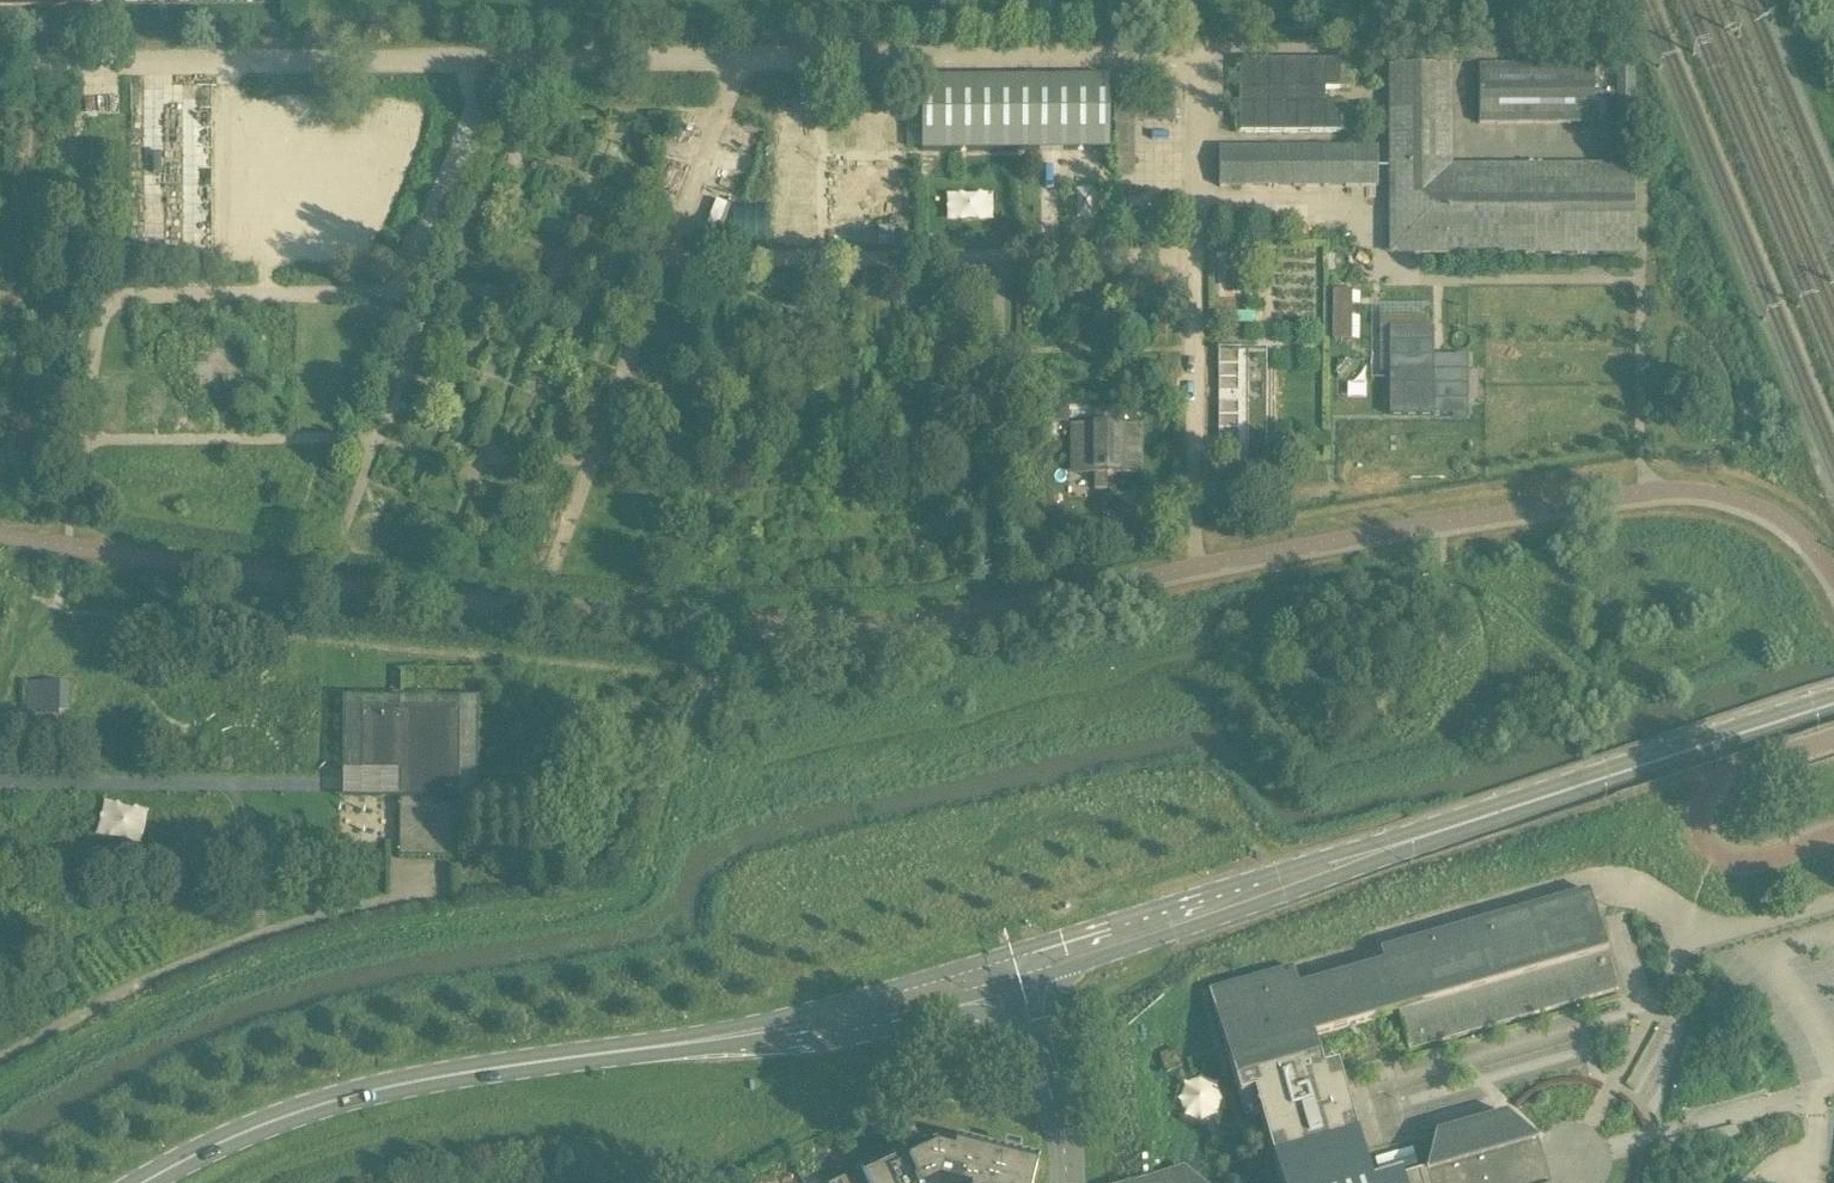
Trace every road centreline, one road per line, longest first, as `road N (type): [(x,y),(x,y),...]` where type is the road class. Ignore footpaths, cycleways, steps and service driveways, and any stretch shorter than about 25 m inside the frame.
road 1 (secondary): [(146,1182),(227,1140),(351,1096),(701,1041)]
road 2 (secondary): [(1411,841),(1833,704)]
road 3 (secondary): [(1020,983),(1334,877),(1411,841)]
road 4 (secondary): [(1411,841),(1328,856),(1011,952)]
road 5 (secondary): [(701,1041),(834,1027),(1020,983)]
road 6 (secondary): [(1011,952),(701,1041)]
road 7 (unclassified): [(1067,1182),(1061,1132),(1020,983)]

